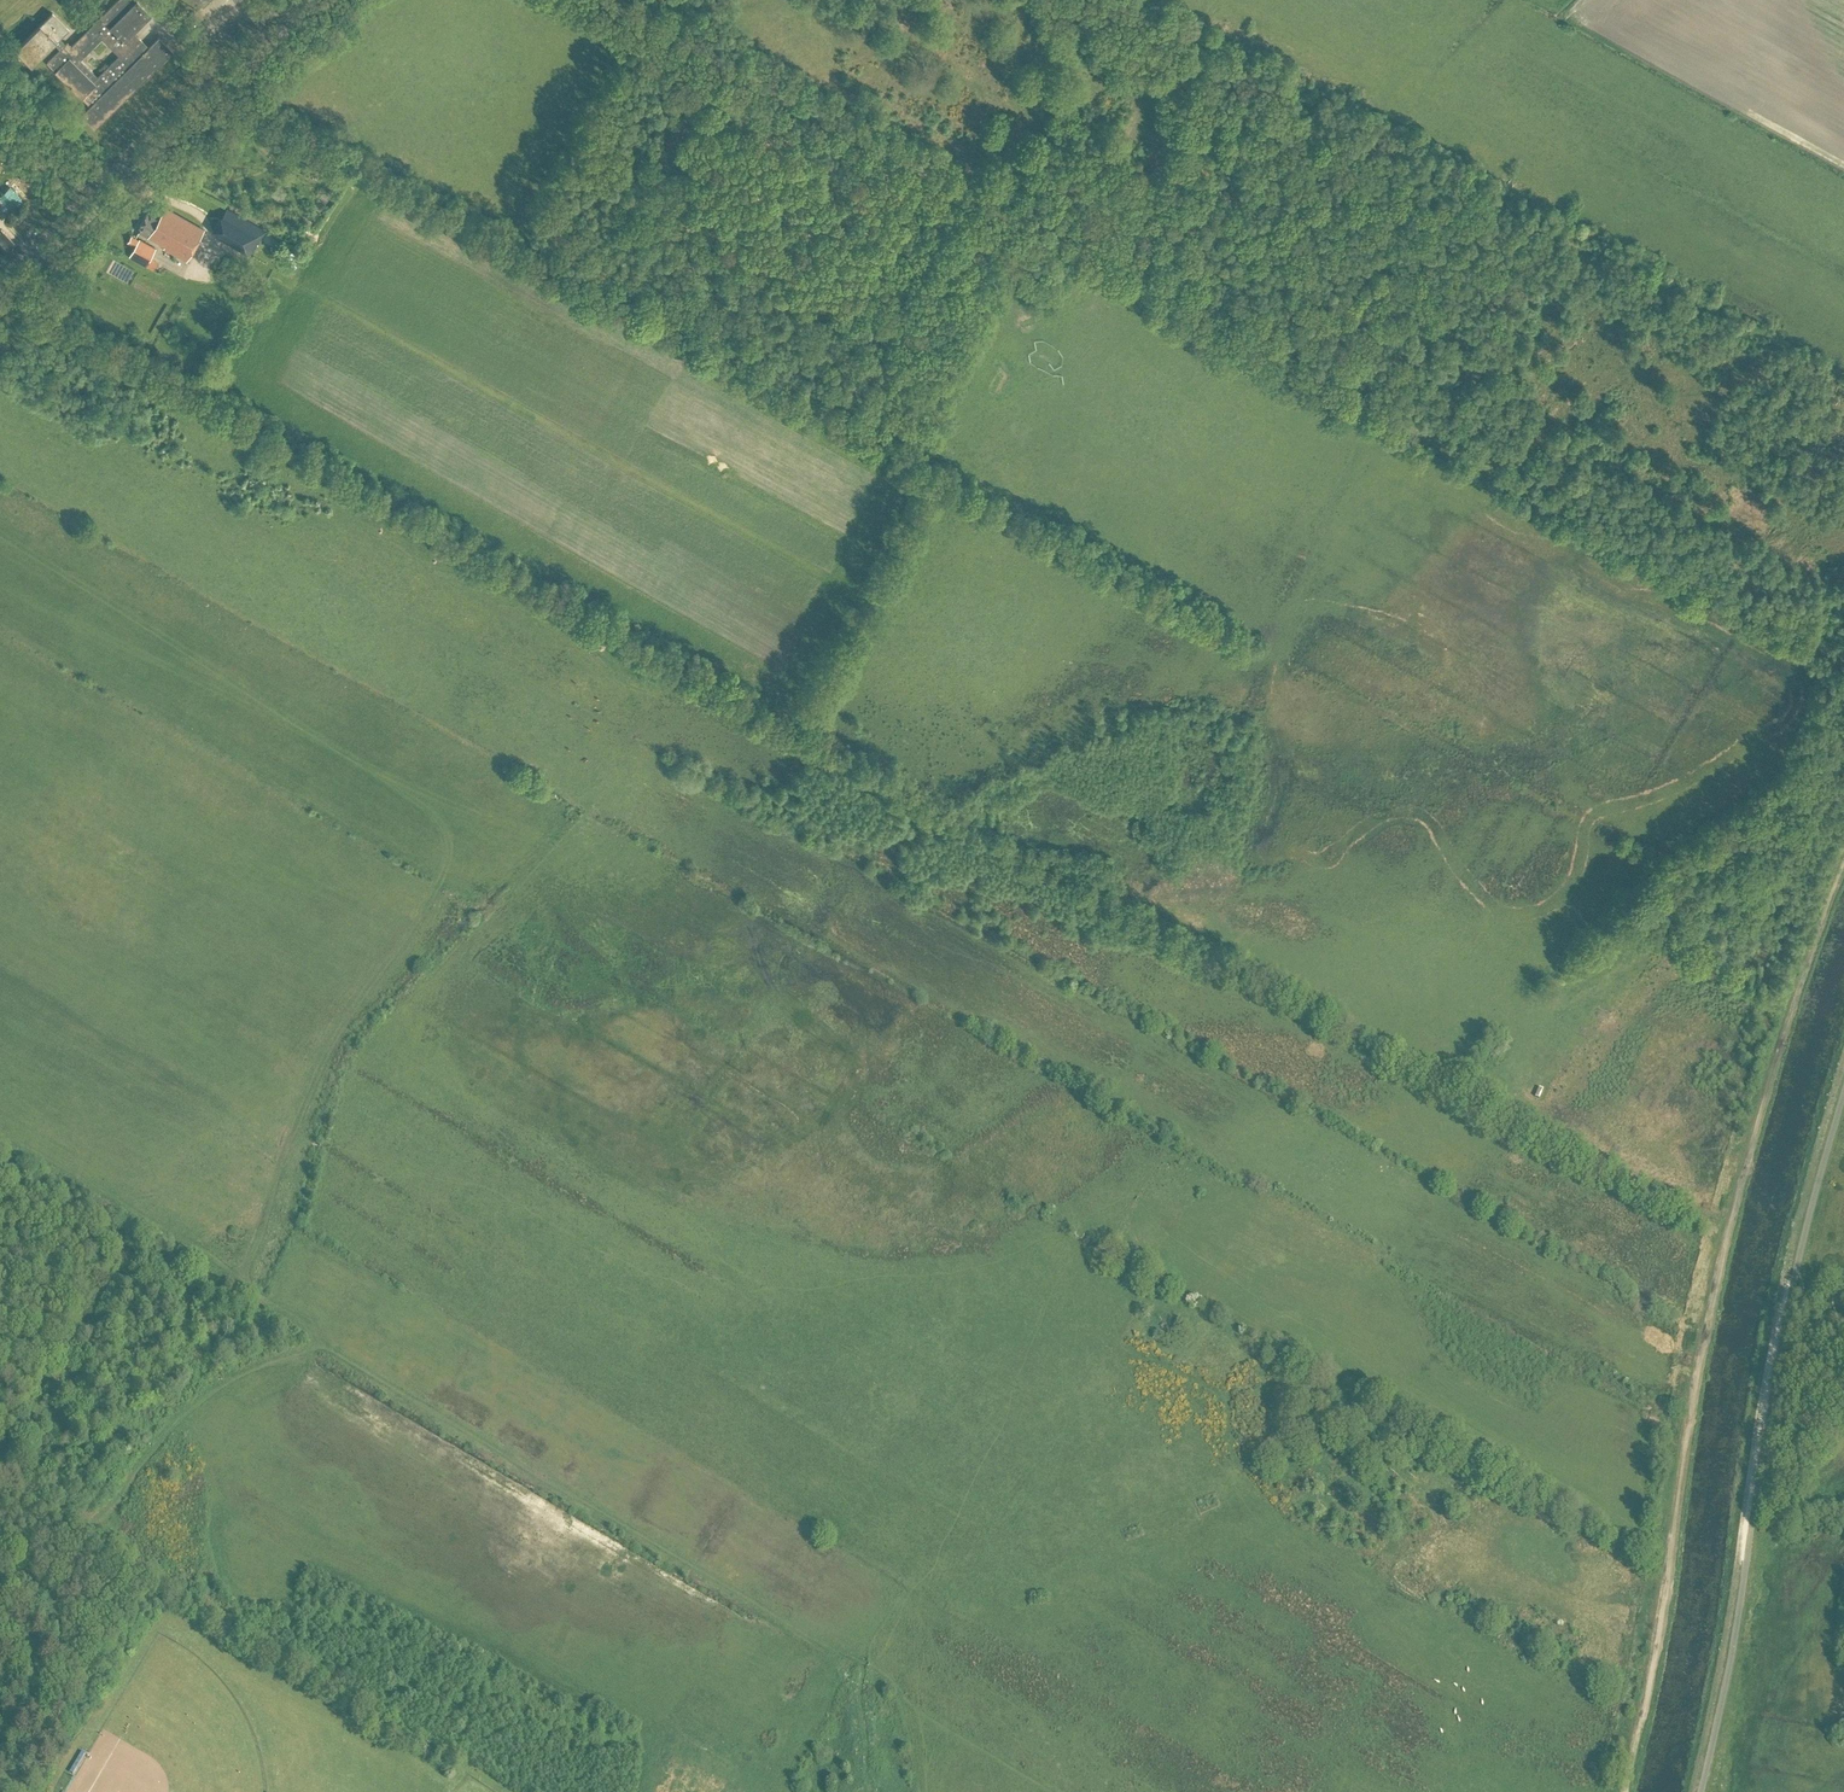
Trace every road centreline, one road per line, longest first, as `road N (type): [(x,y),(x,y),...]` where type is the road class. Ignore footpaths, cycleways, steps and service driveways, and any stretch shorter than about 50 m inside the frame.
road 1 (track): [(1843,661),(599,0)]
road 2 (track): [(1843,854),(1783,1022),(1725,1231),(1682,1443),(1670,1557)]
road 3 (unclassified): [(1843,1089),(1790,1294),(1736,1629),(1700,1791)]
road 4 (tertiary): [(0,296),(316,0)]
road 5 (track): [(308,1352),(0,1168)]
road 6 (track): [(1670,1557),(1625,1791)]

